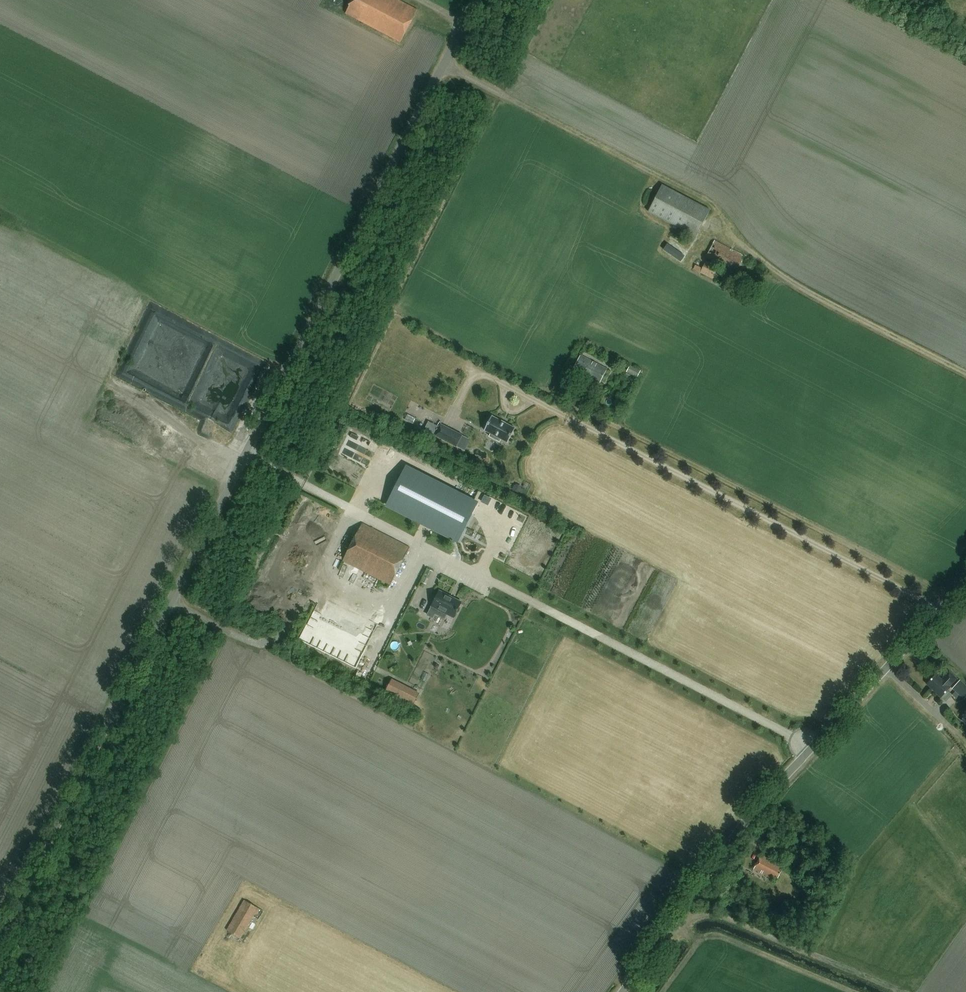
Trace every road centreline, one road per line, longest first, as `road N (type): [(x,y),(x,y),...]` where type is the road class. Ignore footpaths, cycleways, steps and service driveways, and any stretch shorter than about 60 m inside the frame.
road 1 (unclassified): [(0,937),(475,0)]
road 2 (track): [(245,452),(812,747)]
road 3 (track): [(965,373),(768,268),(708,199),(442,64)]
road 4 (track): [(457,411),(481,372),(940,610)]
road 5 (unclassified): [(623,991),(738,830),(965,582)]
road 6 (track): [(568,377),(557,397),(948,601)]

